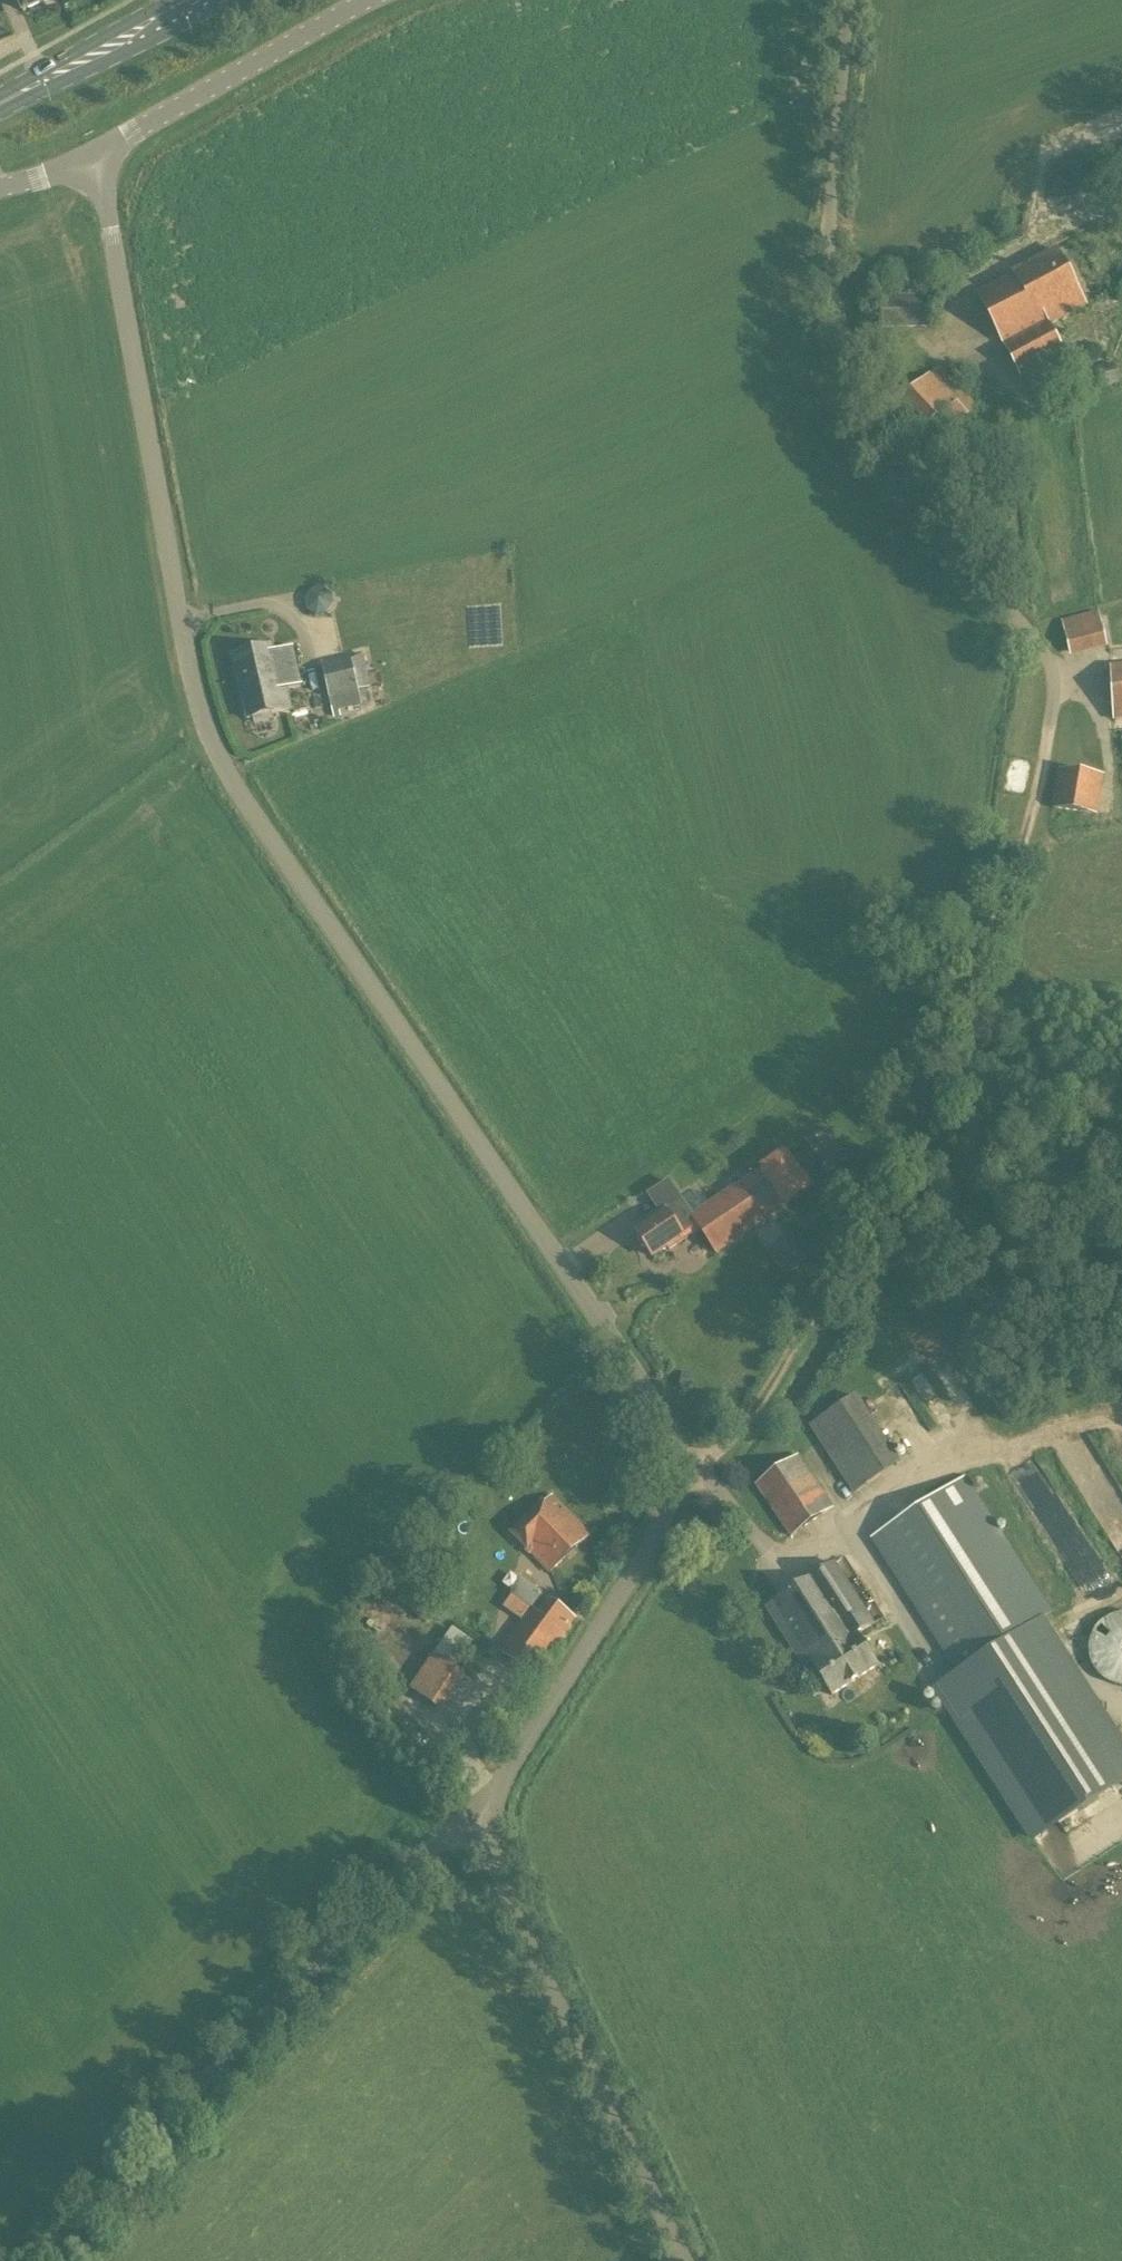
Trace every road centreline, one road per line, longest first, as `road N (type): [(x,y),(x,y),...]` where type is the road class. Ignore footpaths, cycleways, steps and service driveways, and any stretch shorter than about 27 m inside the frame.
road 1 (unclassified): [(465,1815),(644,1559),(677,1493),(678,1453),(579,1282),(223,748),(201,693),(95,152)]
road 2 (track): [(680,1472),(732,1439),(845,1263),(974,975),(1034,808),(1049,729)]
road 3 (unclassified): [(1049,729),(1048,660),(889,453),(838,325),(831,256),(853,0)]
road 4 (unclassified): [(47,2260),(465,1815)]
road 5 (unclassified): [(684,2260),(465,1815)]
road 6 (unclassified): [(95,152),(368,0)]
road 7 (primary): [(191,0),(0,105)]

